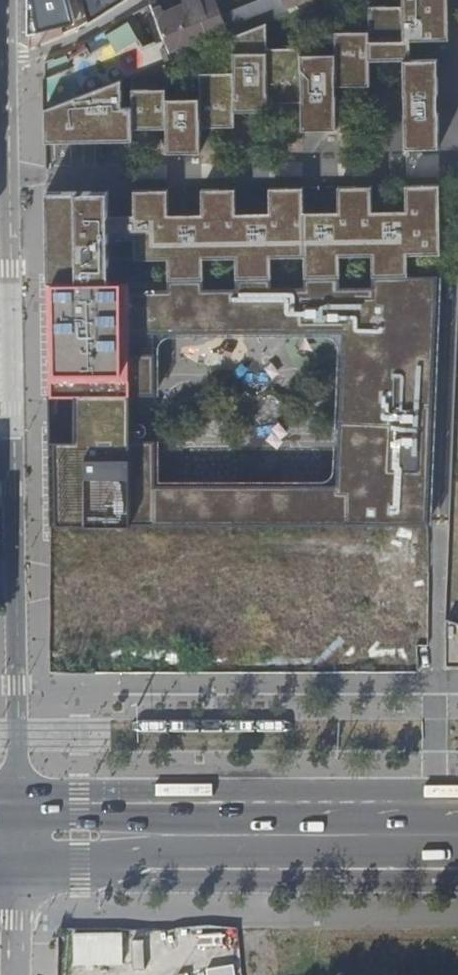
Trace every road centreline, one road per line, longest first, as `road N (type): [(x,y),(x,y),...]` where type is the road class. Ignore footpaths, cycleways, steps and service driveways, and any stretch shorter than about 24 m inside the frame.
road 1 (primary): [(19,867),(80,853),(457,852)]
road 2 (primary): [(457,817),(18,817)]
road 3 (residential): [(7,60),(16,448)]
road 4 (residential): [(16,448),(18,817)]
road 5 (residential): [(137,0),(77,38),(7,60)]

